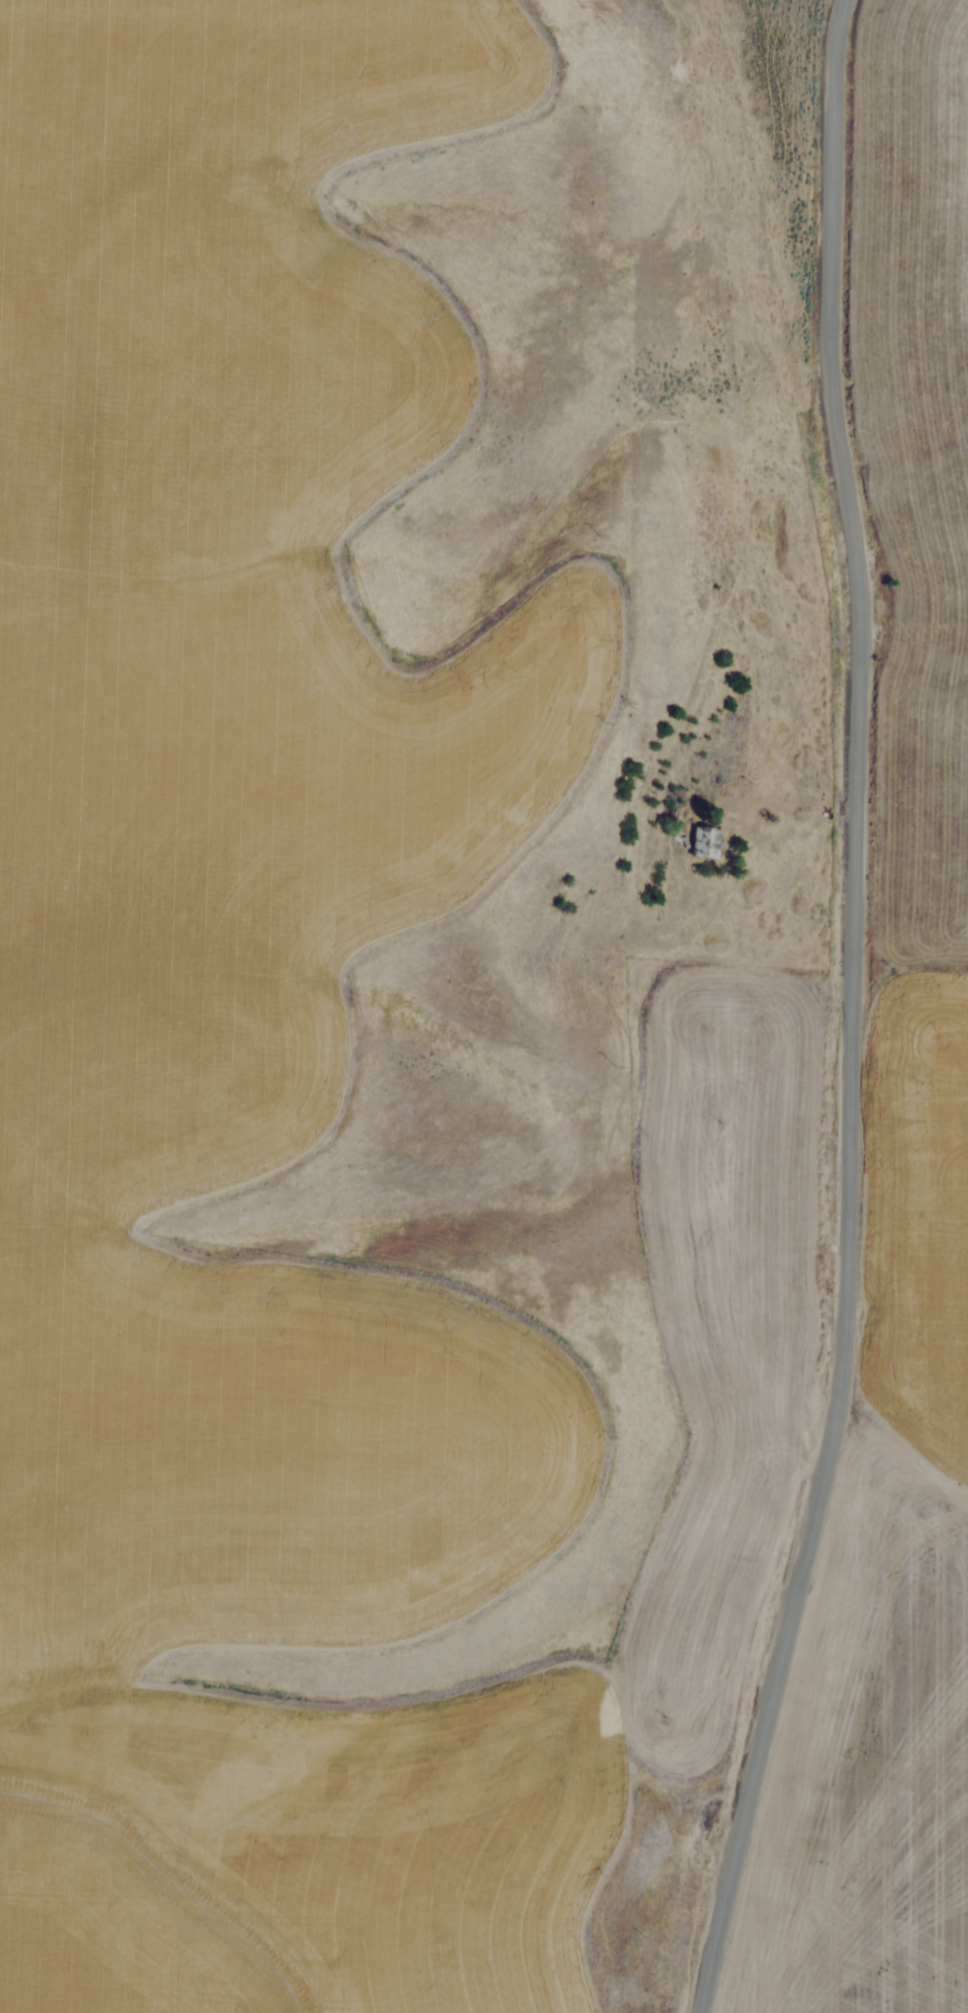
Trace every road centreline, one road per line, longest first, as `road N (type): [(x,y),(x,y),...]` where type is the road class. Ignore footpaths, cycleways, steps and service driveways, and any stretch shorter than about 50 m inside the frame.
road 1 (residential): [(689,2012),(837,1360),(853,582),(824,344),(836,0)]

